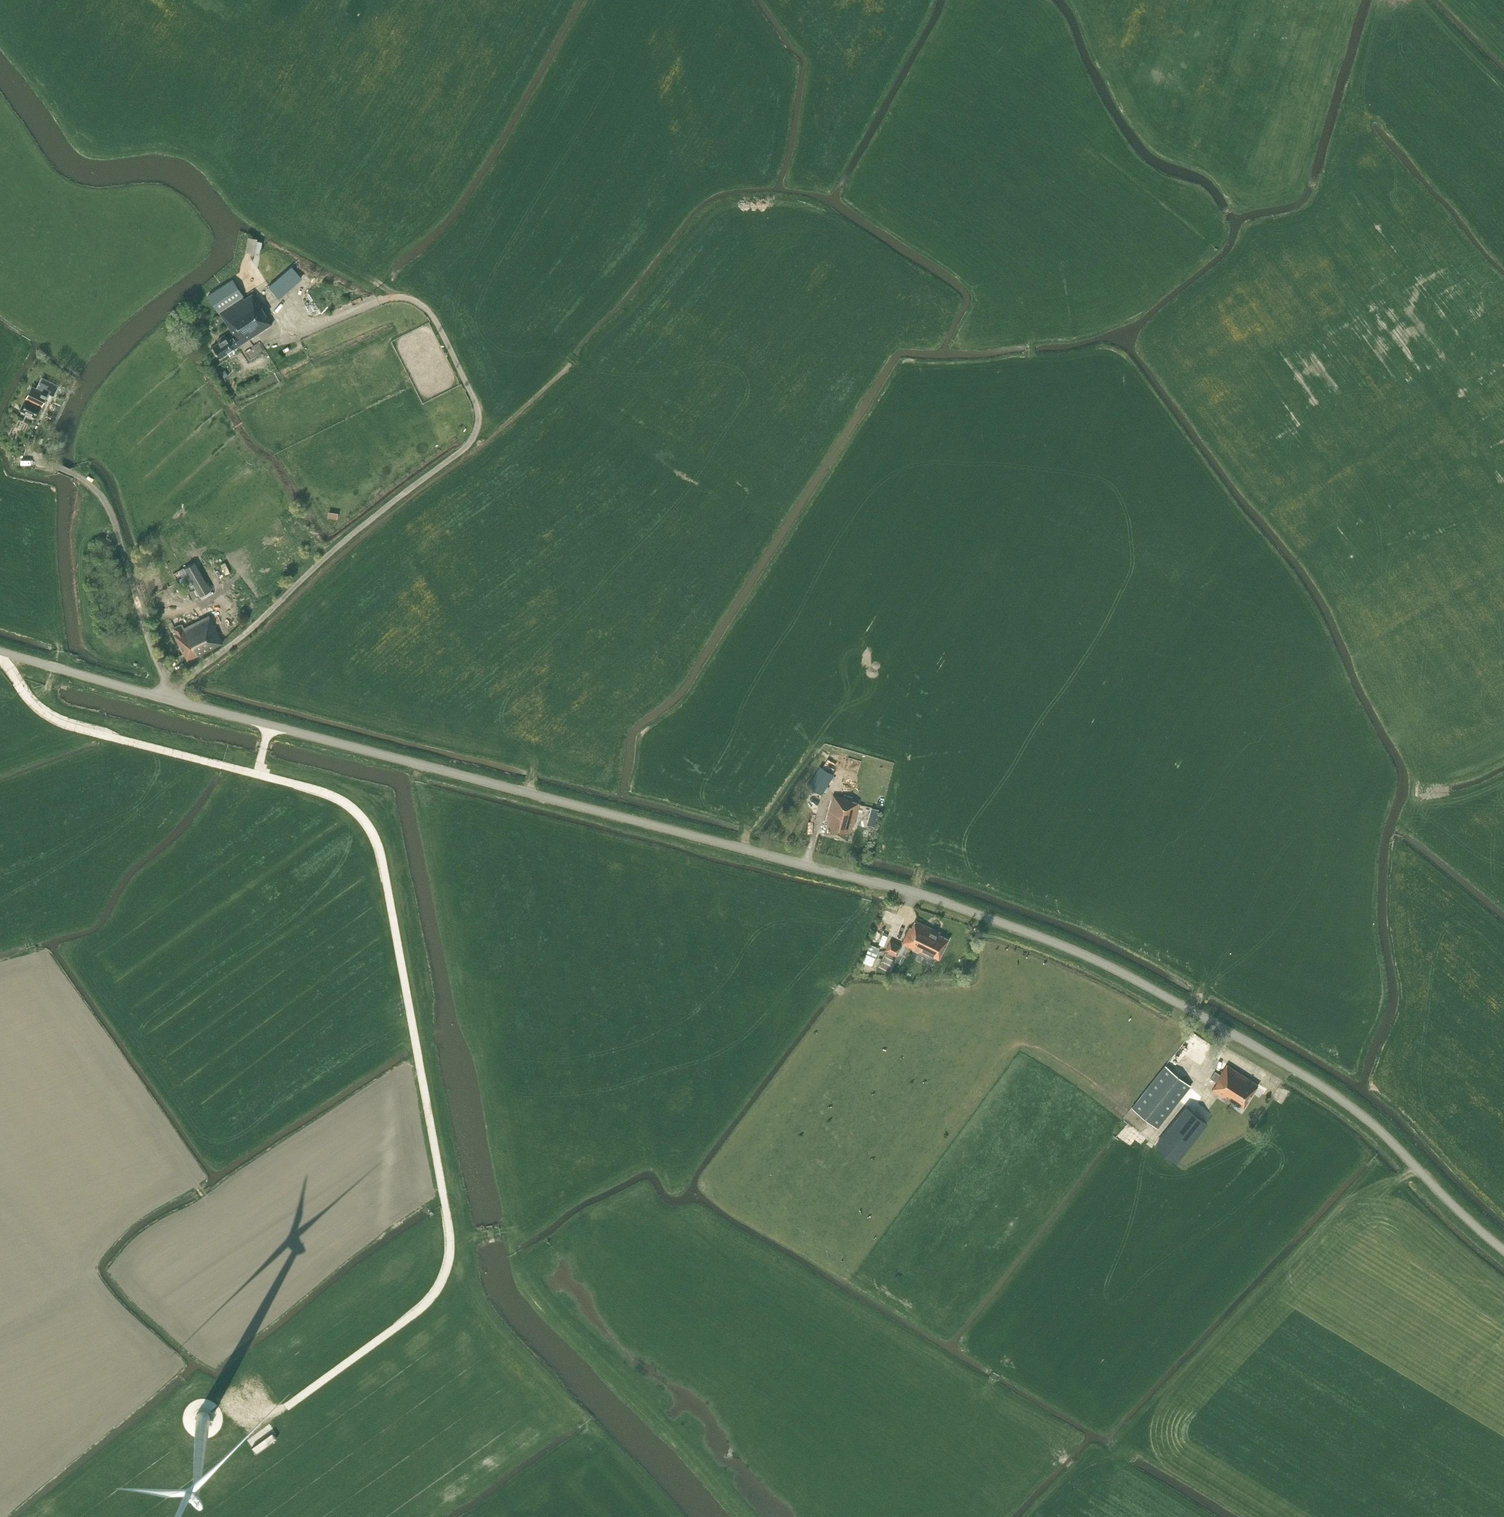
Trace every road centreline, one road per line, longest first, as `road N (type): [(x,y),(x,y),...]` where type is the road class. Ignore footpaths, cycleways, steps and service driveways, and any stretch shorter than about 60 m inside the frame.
road 1 (unclassified): [(1503,1250),(1337,1097),(1070,948),(912,893),(0,651)]

